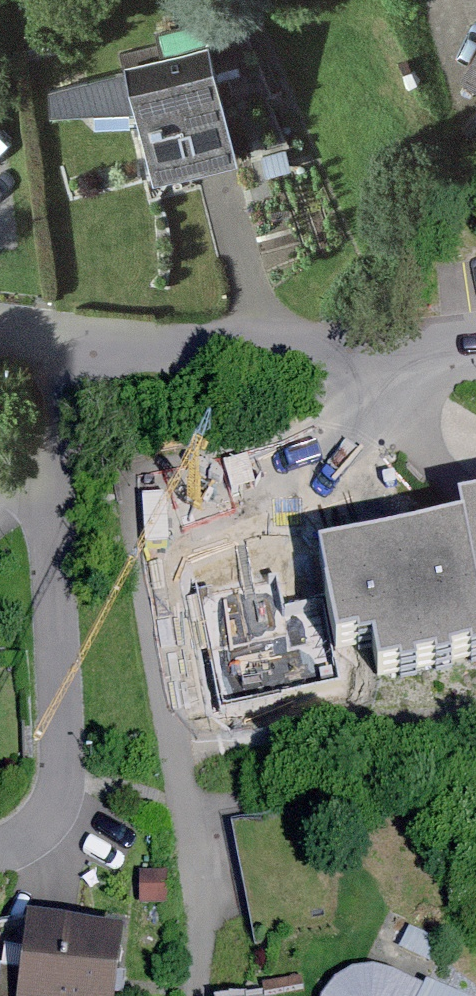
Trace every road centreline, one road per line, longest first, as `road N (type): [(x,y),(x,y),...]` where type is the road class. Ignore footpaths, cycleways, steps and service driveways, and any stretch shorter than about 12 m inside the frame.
road 1 (residential): [(475,342),(343,351),(72,348)]
road 2 (residential): [(61,490),(61,788),(32,837),(0,855)]
road 3 (residential): [(72,348),(61,490)]

